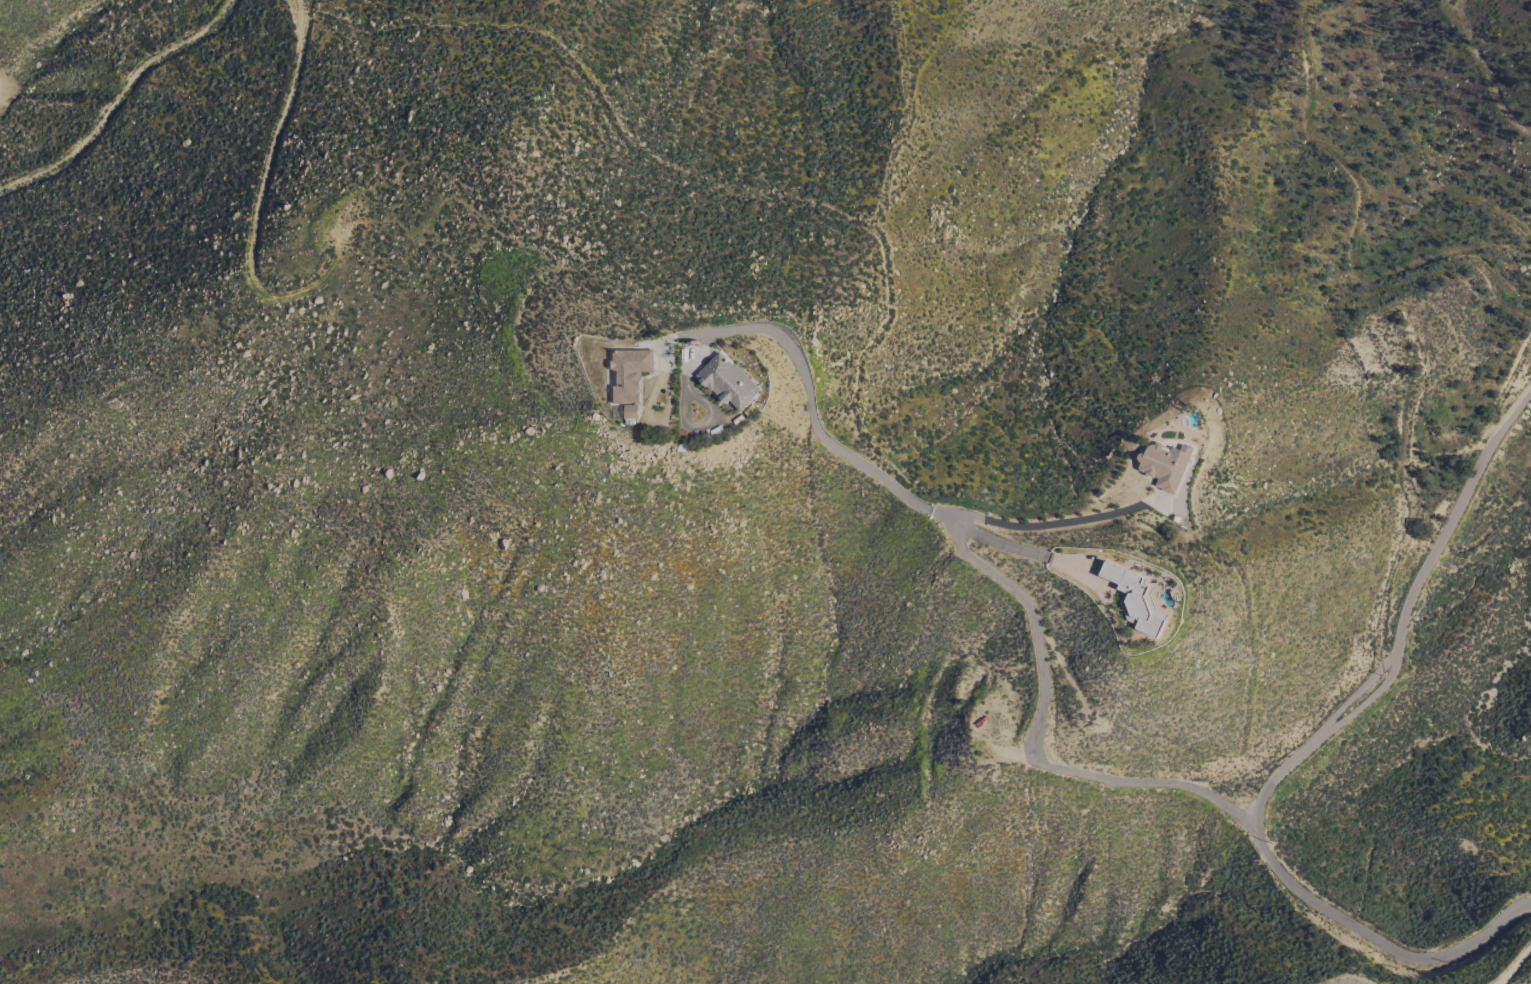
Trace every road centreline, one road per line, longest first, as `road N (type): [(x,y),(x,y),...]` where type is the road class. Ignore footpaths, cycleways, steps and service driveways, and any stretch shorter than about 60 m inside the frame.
road 1 (residential): [(1530,903),(1459,950),(1423,959),(1395,951),(1295,891),(1265,859),(1255,822),(1270,779),(1385,681),(1414,585),(1530,385)]

